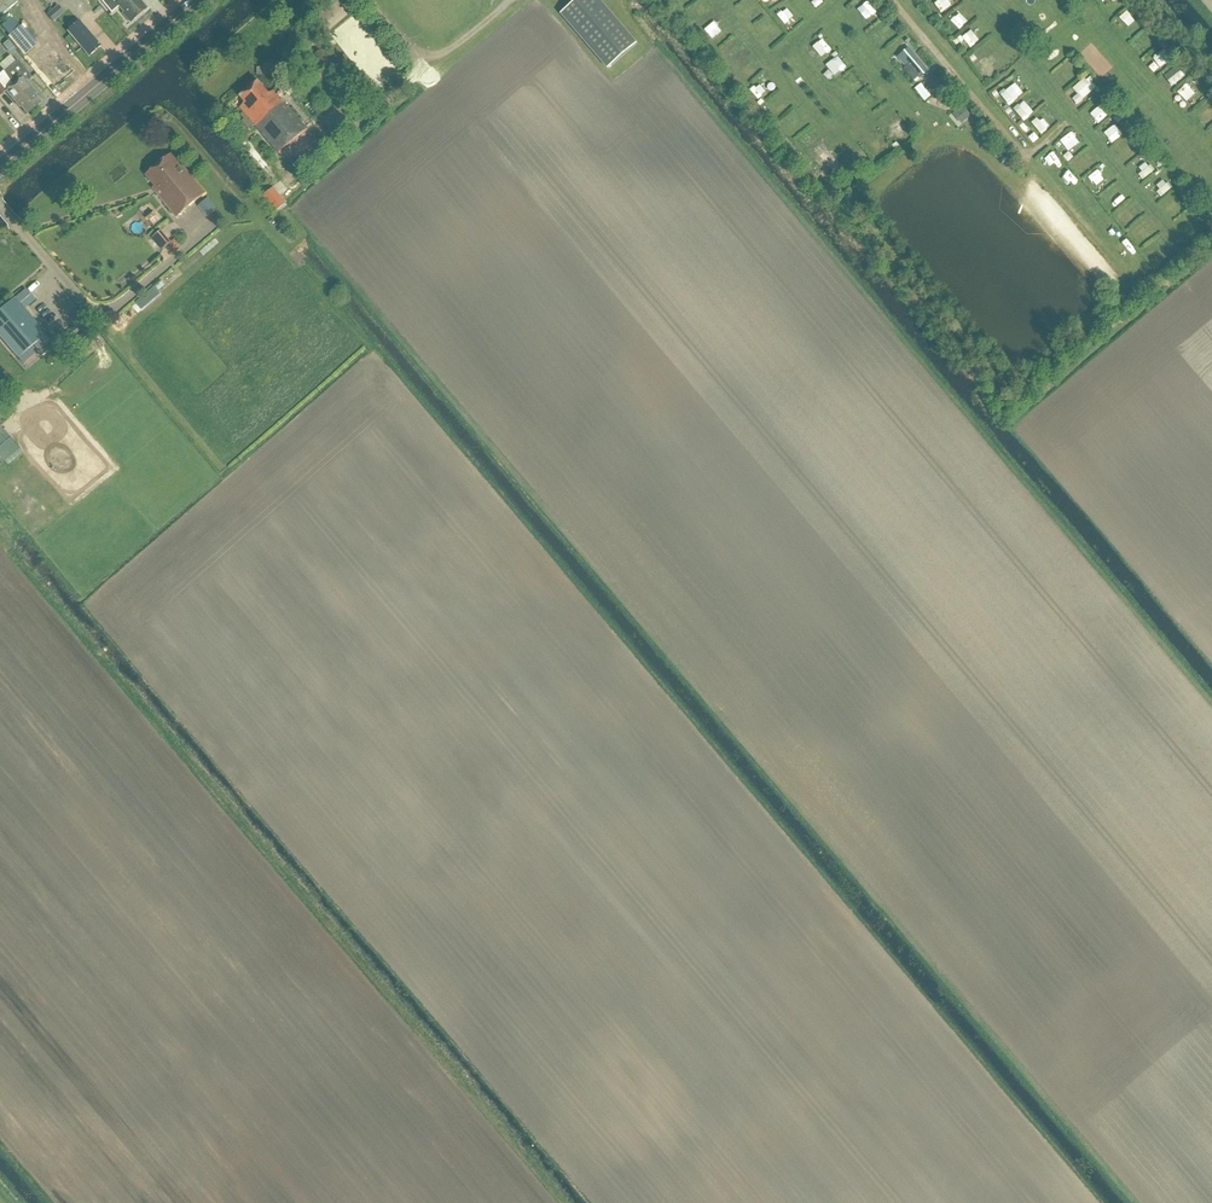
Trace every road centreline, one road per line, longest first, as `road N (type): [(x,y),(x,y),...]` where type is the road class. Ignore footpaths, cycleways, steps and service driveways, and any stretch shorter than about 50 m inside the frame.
road 1 (tertiary): [(0,169),(199,0)]

